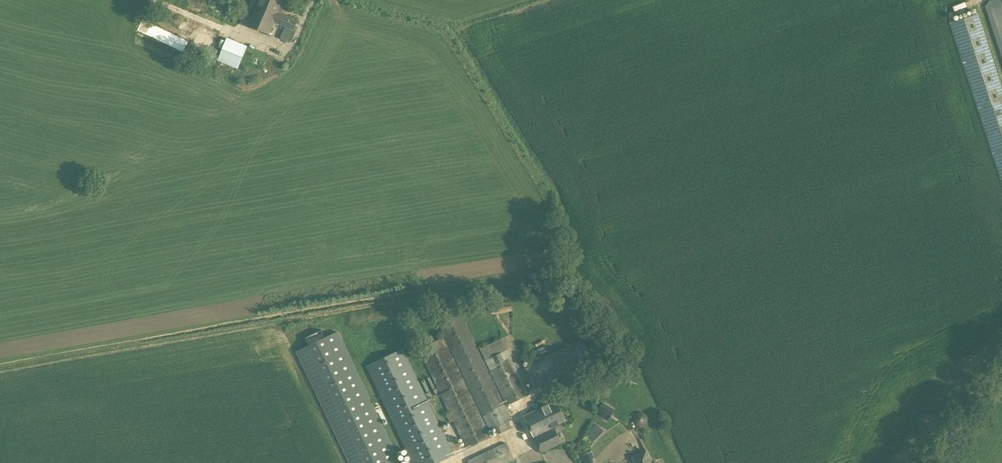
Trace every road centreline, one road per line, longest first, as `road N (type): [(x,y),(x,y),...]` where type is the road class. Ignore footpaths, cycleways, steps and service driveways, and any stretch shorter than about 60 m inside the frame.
road 1 (unclassified): [(929,462),(1001,366)]

